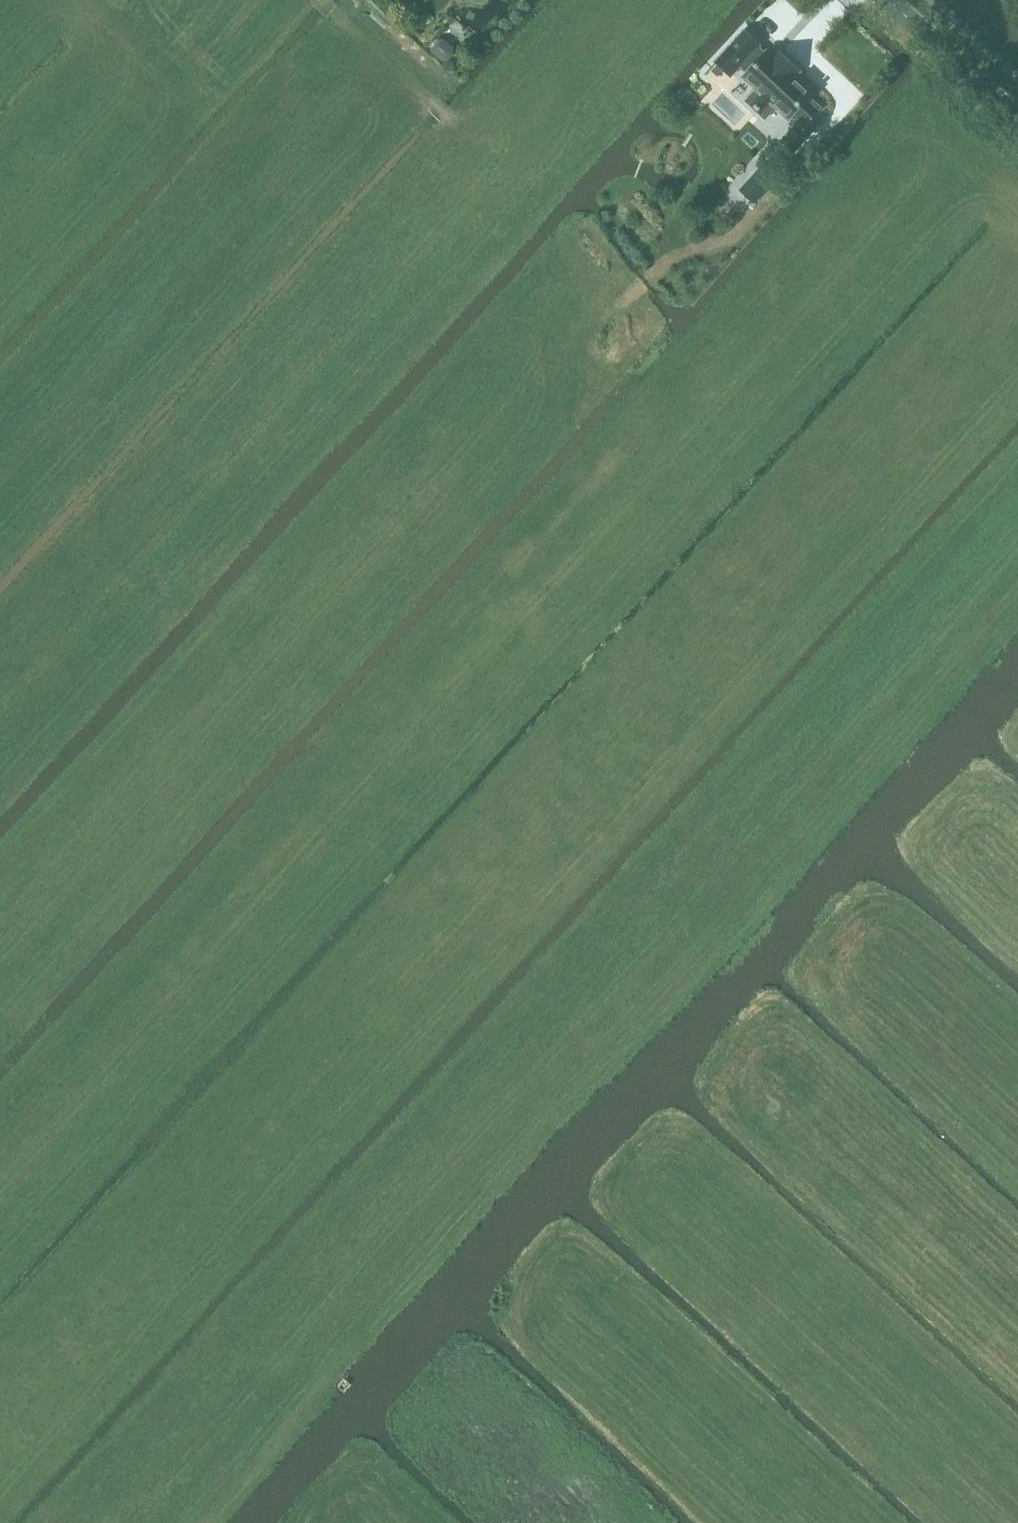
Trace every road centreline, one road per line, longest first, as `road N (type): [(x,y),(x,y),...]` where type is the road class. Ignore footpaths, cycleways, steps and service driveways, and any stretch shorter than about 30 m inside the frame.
road 1 (tertiary): [(1017,122),(886,0)]

